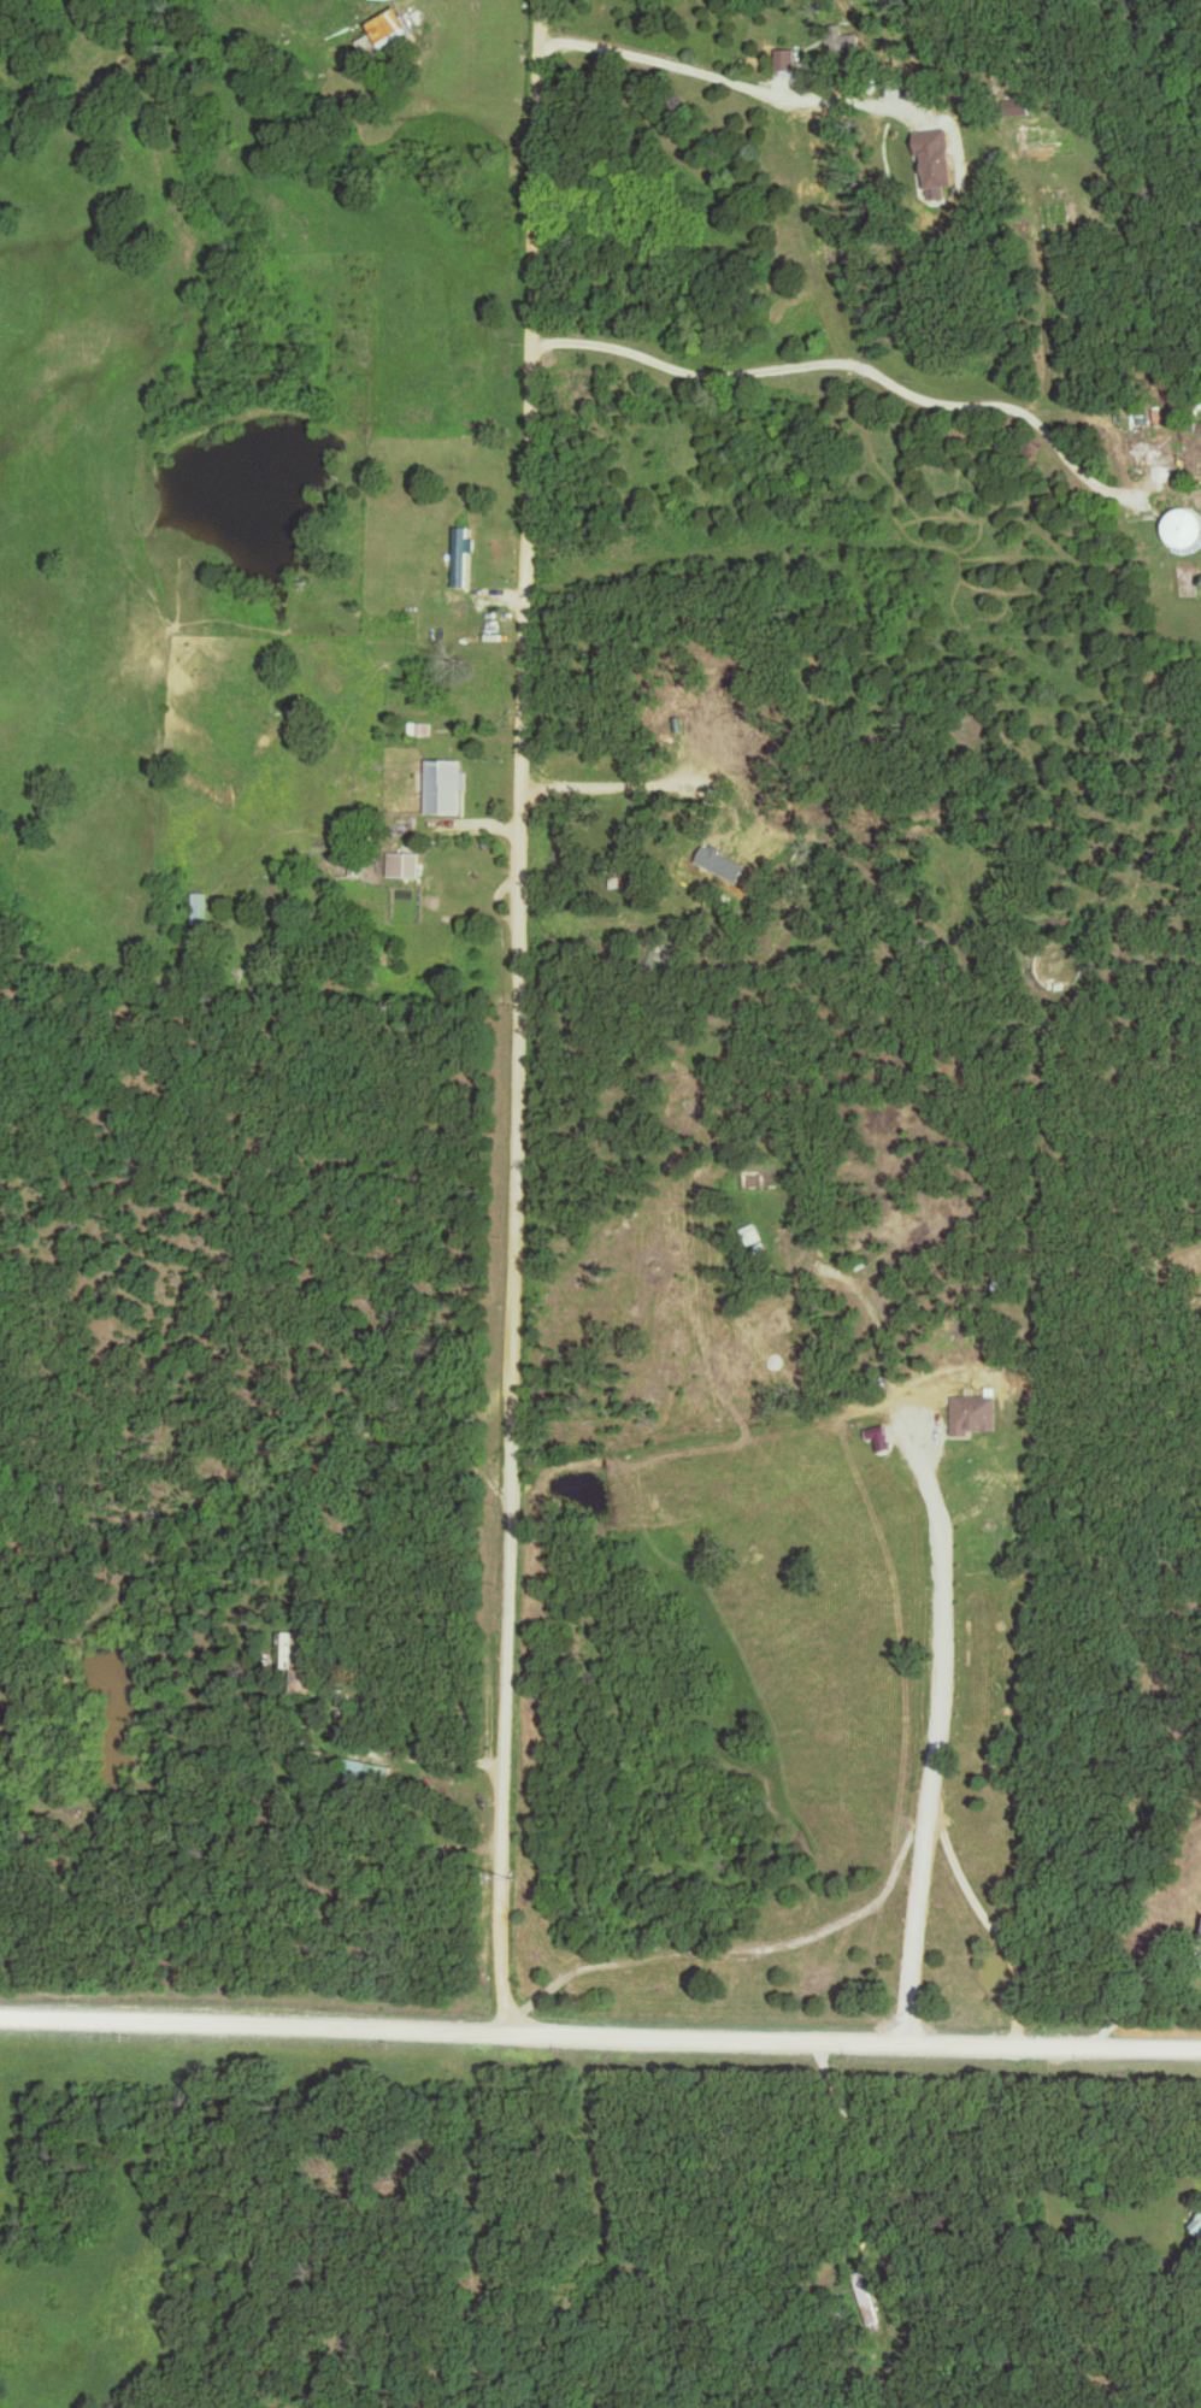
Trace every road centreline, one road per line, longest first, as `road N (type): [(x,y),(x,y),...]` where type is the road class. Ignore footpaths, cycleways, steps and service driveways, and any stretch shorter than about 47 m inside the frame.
road 1 (residential): [(545,0),(525,571),(517,1459),(491,1856),(504,1986),(519,2035)]
road 2 (residential): [(1200,2046),(744,2044),(0,2019)]

